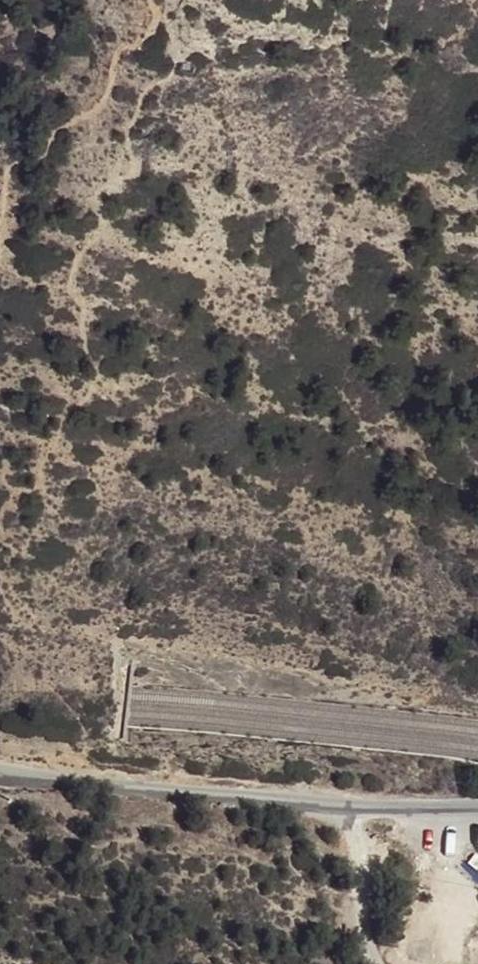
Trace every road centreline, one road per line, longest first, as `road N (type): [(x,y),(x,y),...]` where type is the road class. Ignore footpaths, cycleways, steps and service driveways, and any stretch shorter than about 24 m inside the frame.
road 1 (unclassified): [(0,768),(200,794),(477,807)]

